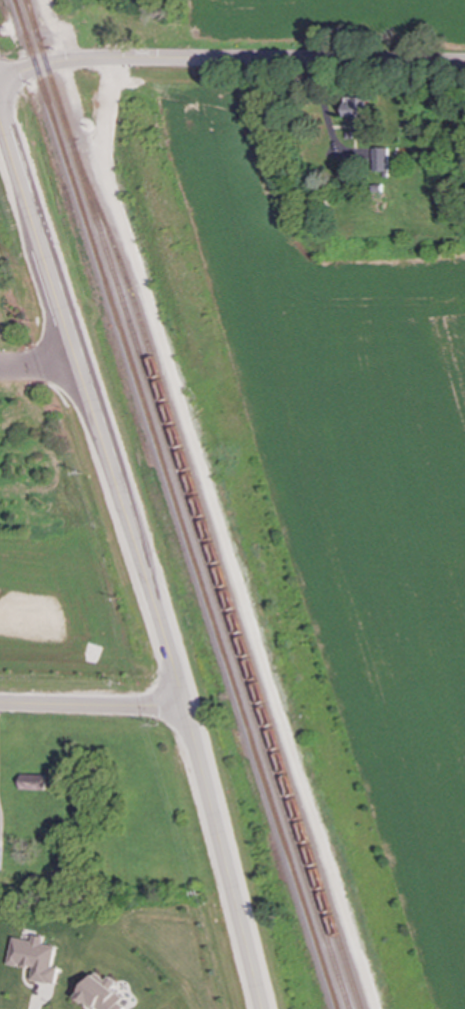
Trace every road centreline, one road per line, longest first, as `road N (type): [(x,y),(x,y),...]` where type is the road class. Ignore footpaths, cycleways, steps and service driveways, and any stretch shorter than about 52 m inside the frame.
road 1 (residential): [(112,58),(106,169),(373,1008)]
road 2 (tertiary): [(262,1008),(168,642),(0,120)]
road 3 (tertiary): [(464,61),(112,58),(46,64),(0,82)]
road 4 (tertiary): [(0,706),(187,710)]

